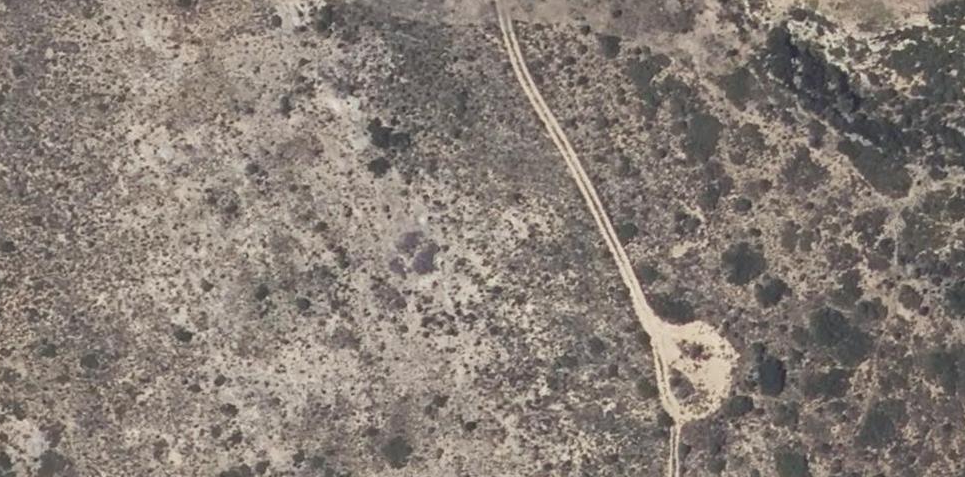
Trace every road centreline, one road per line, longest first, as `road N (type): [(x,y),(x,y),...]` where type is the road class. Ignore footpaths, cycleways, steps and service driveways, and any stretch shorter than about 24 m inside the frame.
road 1 (track): [(671,476),(673,367),(510,45),(501,0)]

